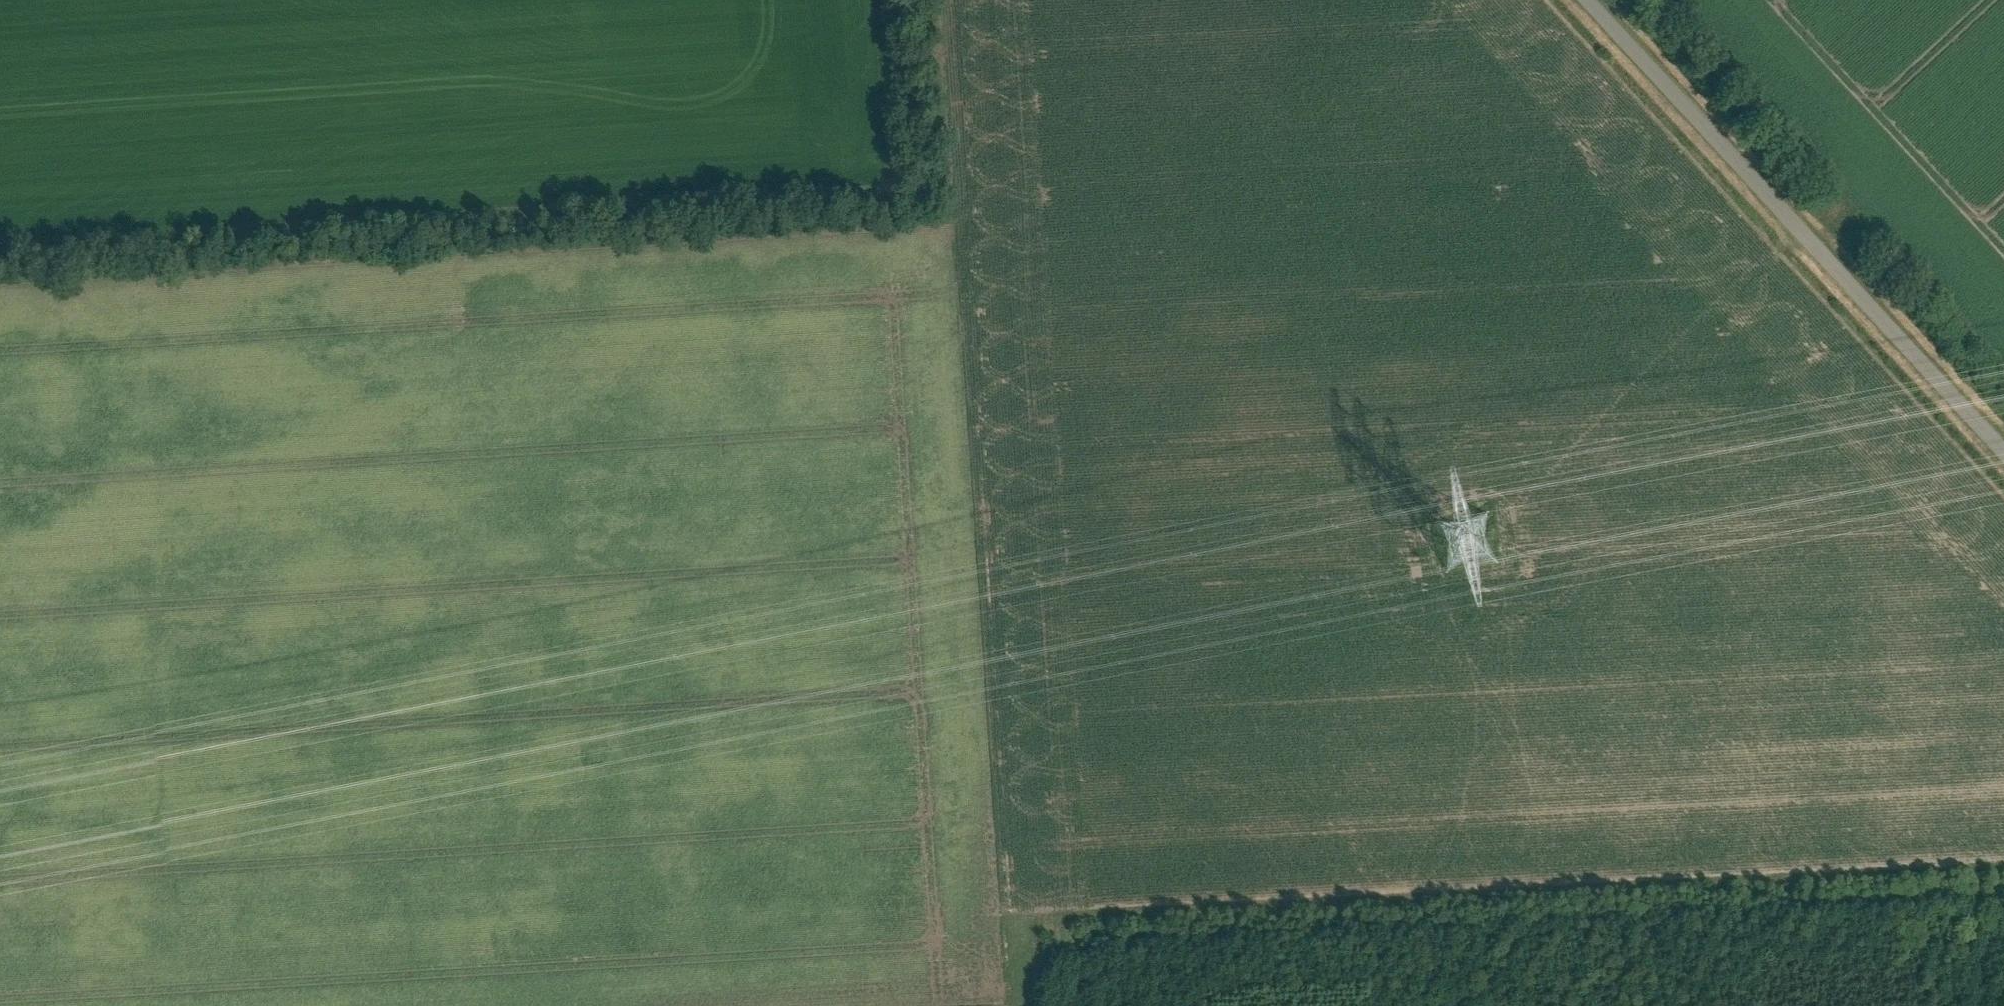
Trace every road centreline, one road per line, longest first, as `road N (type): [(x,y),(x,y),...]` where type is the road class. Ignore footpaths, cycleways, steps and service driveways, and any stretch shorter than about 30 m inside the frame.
road 1 (unclassified): [(2003,453),(1586,0)]

